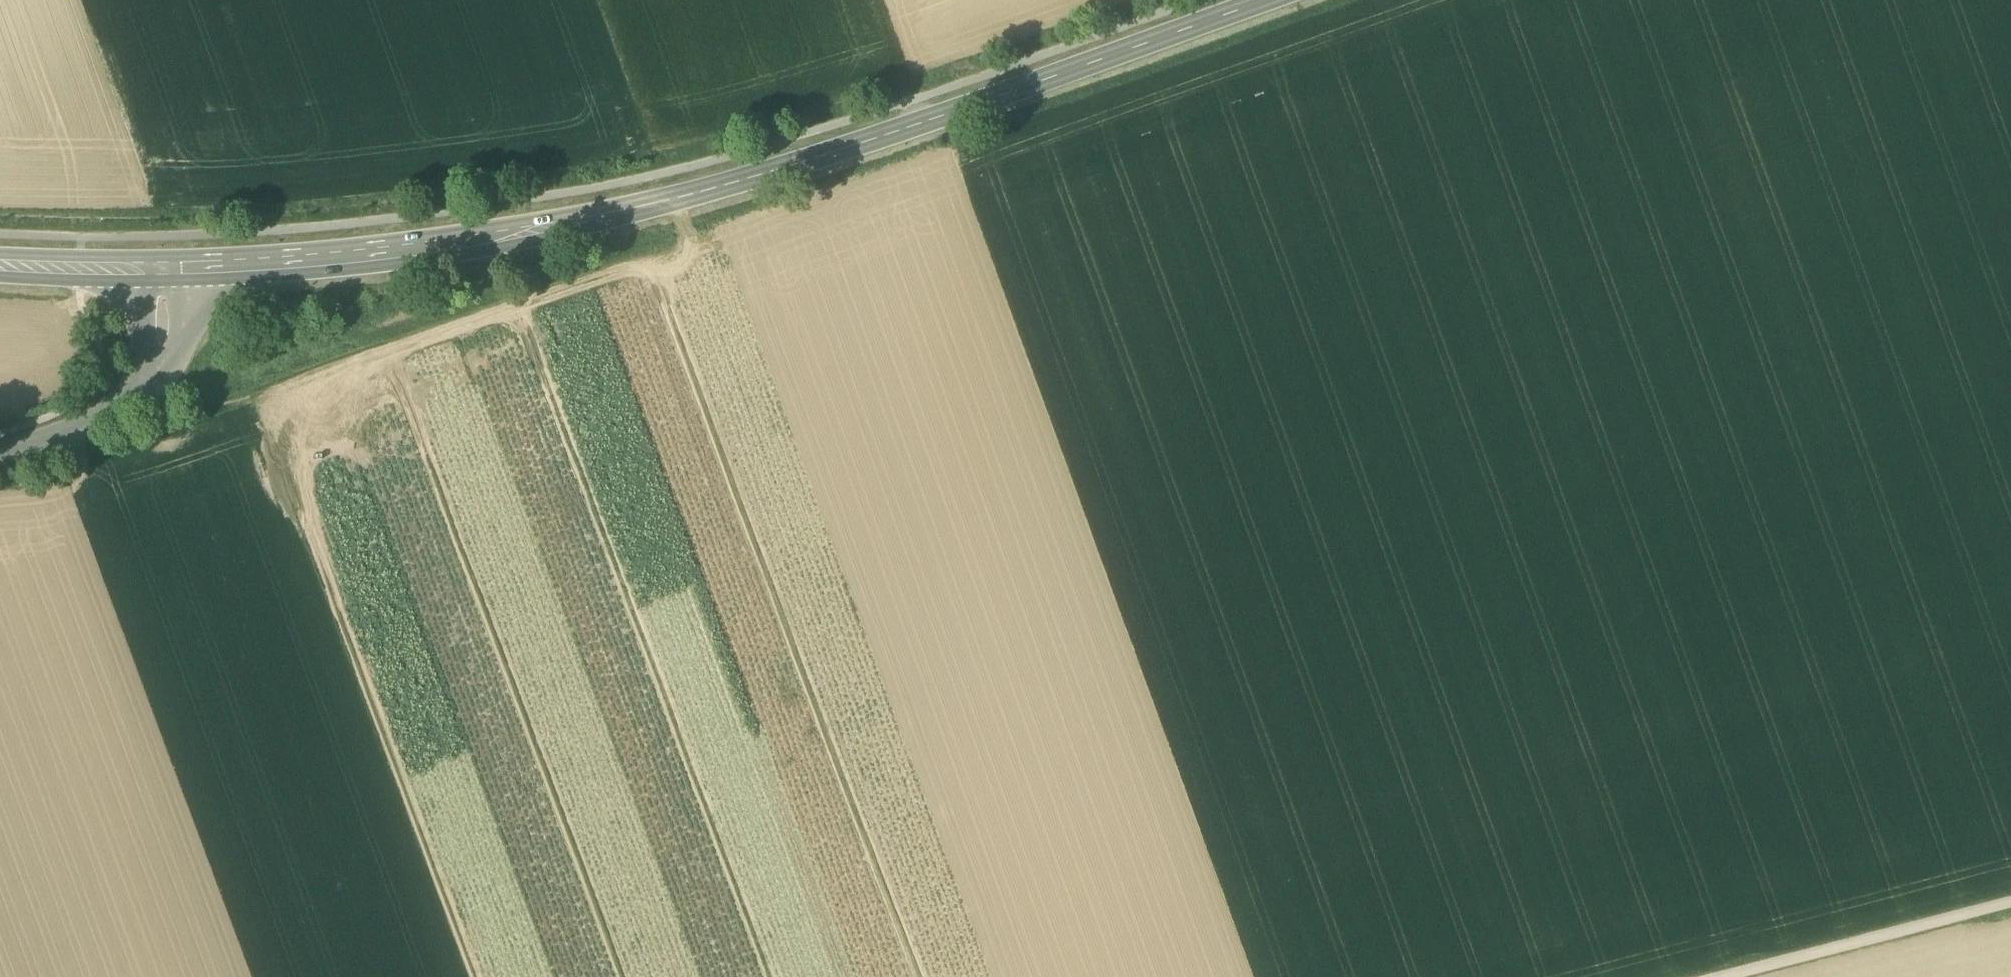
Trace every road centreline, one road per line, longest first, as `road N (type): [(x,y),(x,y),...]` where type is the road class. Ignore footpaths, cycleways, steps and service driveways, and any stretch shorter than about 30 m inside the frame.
road 1 (secondary): [(1258,0),(704,192),(452,246),(165,270)]
road 2 (track): [(1725,976),(2010,903)]
road 3 (secondary): [(0,446),(139,394),(156,373),(165,270)]
road 4 (secondary): [(165,270),(0,266)]

